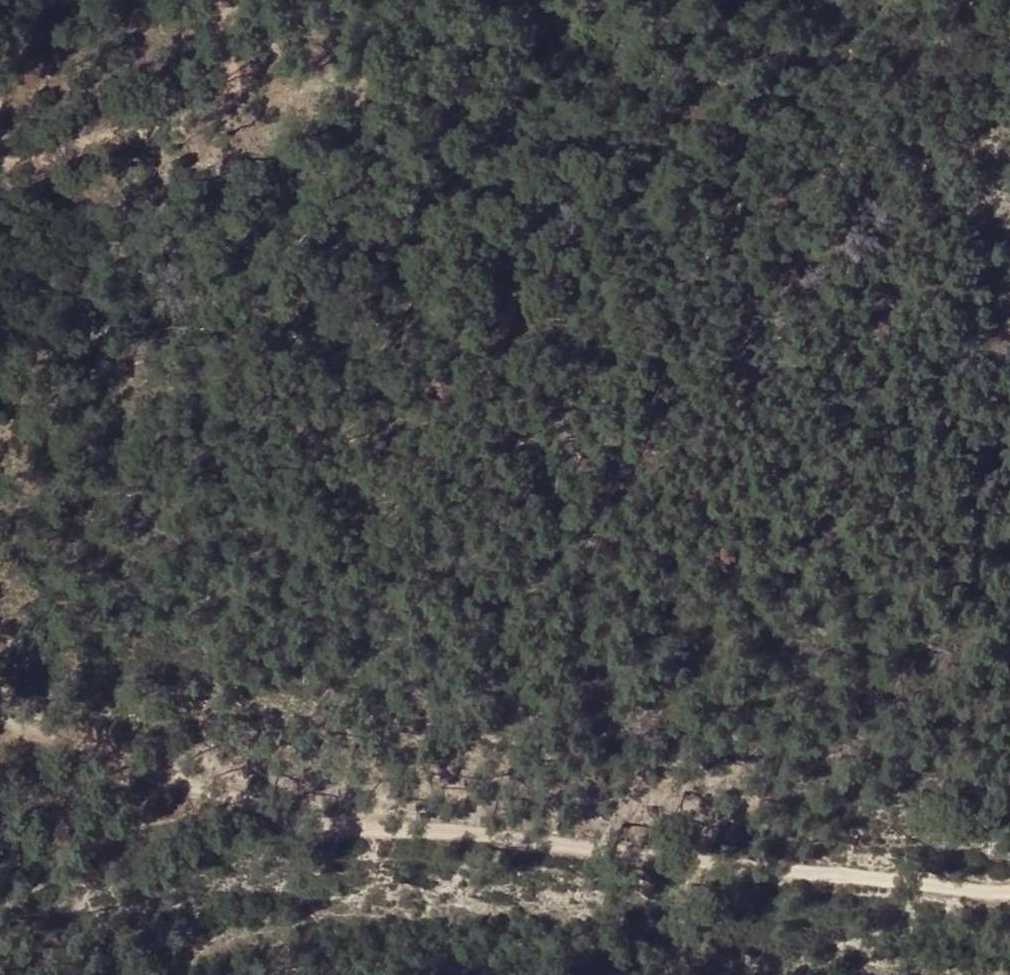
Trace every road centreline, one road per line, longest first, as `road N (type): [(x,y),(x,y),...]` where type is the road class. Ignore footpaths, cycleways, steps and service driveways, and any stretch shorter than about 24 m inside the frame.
road 1 (track): [(0,688),(30,718),(229,798),(419,835),(823,881),(1009,891)]
road 2 (track): [(0,182),(31,162),(218,106),(284,61),(290,0)]

